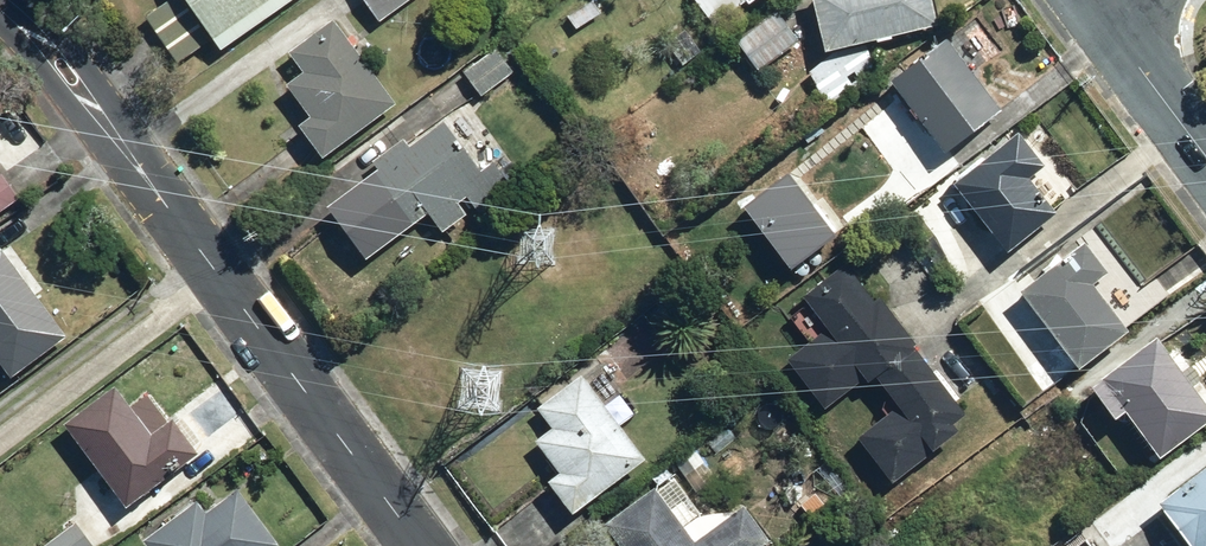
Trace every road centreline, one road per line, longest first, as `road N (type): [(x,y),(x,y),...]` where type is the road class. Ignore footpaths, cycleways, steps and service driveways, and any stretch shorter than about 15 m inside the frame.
road 1 (residential): [(4,0),(51,45),(425,545)]
road 2 (residential): [(1108,17),(1205,147)]

